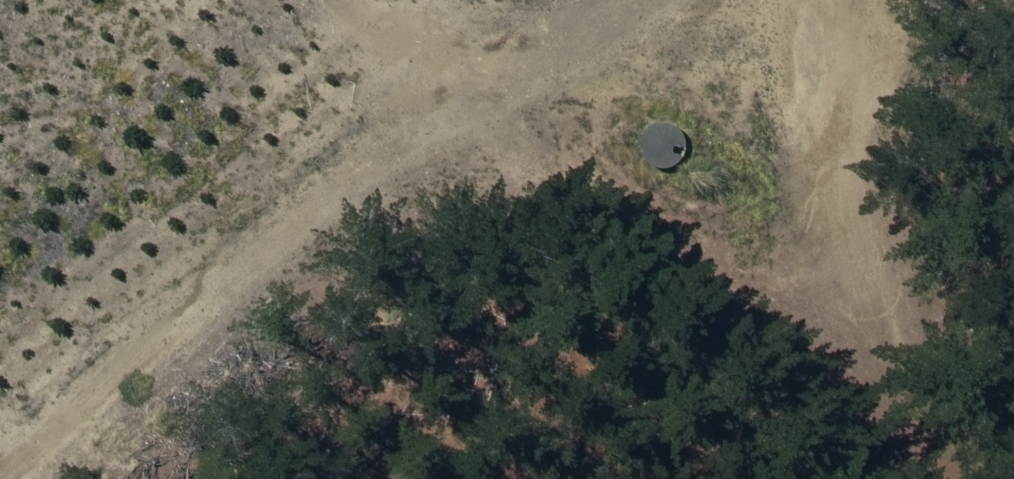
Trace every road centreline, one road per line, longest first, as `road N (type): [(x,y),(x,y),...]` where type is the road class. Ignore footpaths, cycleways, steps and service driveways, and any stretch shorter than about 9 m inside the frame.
road 1 (track): [(870,330),(639,234),(453,93),(48,478)]
road 2 (track): [(957,478),(870,330),(855,0)]
road 3 (track): [(336,0),(453,93),(618,0)]

